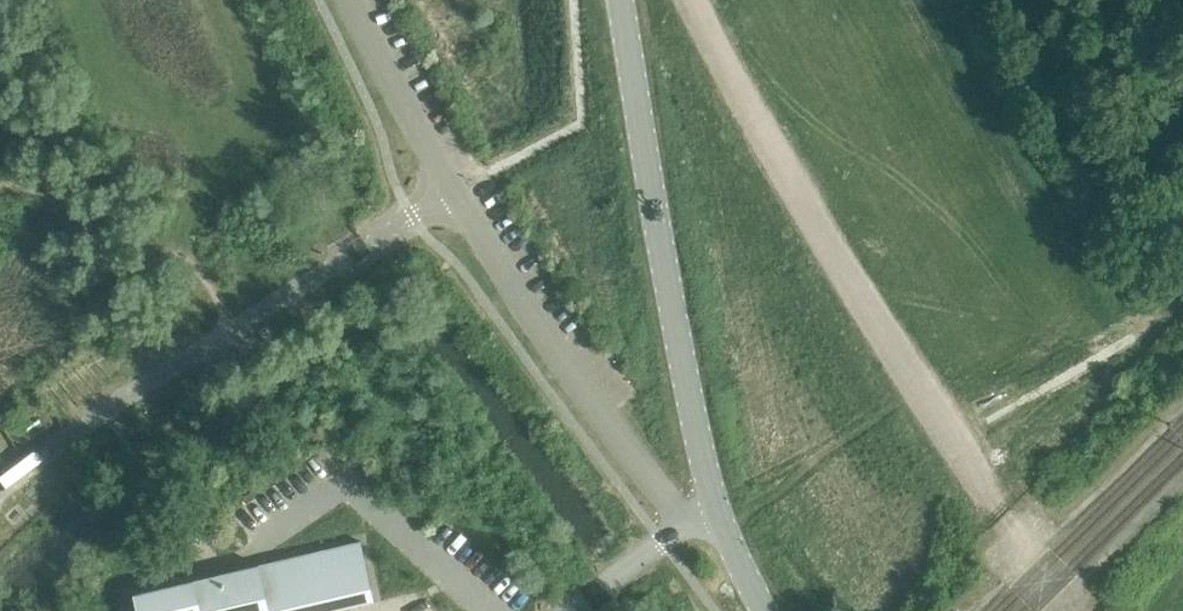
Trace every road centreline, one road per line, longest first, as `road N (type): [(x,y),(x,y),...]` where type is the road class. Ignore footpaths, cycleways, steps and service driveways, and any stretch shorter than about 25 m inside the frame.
road 1 (tertiary): [(765,610),(718,515),(621,0)]

